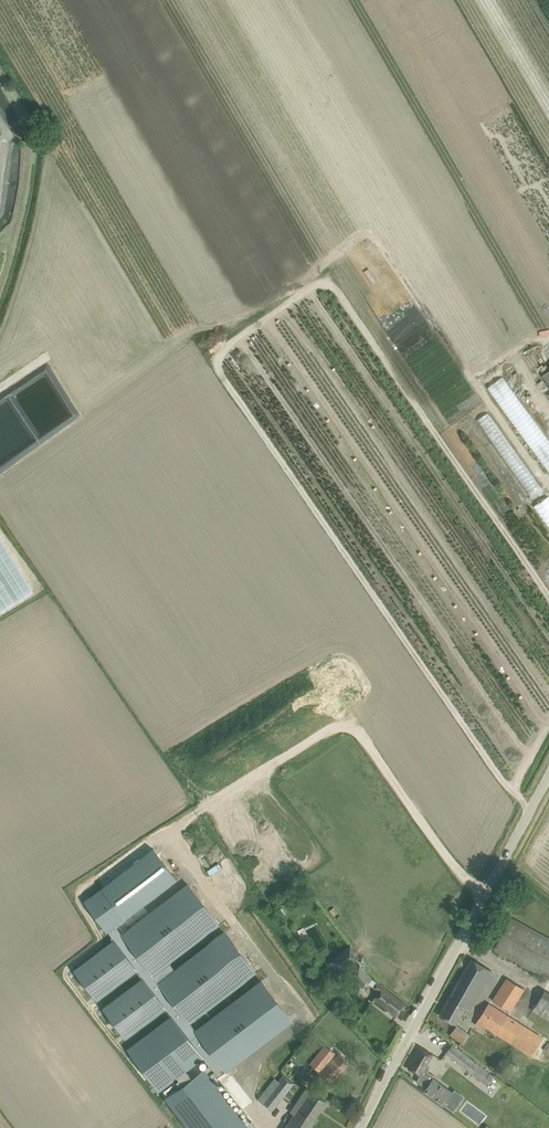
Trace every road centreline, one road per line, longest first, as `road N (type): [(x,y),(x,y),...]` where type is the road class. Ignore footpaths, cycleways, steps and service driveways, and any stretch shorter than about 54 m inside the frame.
road 1 (unclassified): [(360,1127),(548,775)]

